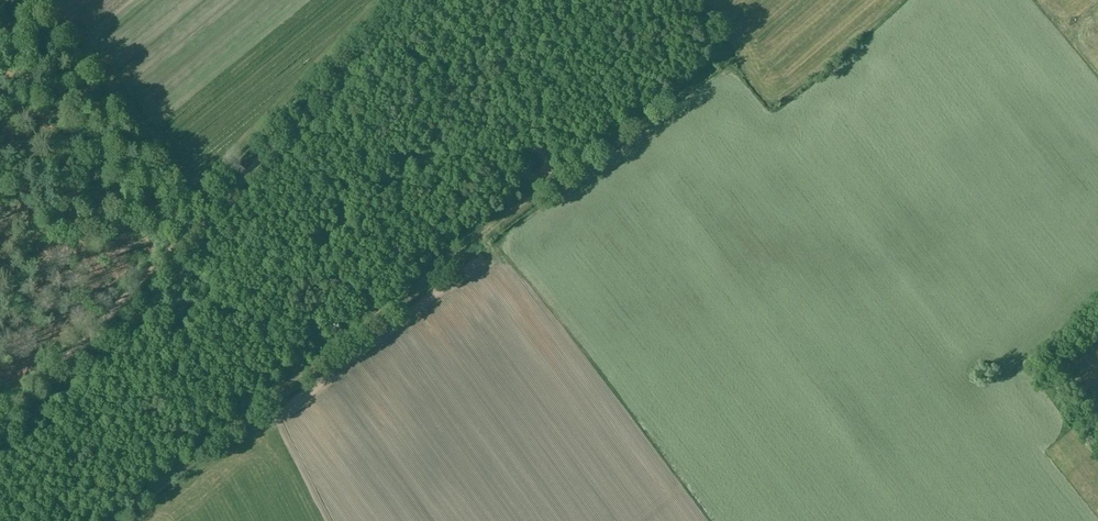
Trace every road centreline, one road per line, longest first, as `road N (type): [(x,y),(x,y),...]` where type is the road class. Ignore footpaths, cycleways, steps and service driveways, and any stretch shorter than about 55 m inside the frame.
road 1 (track): [(0,428),(410,0)]
road 2 (track): [(0,6),(177,242)]

